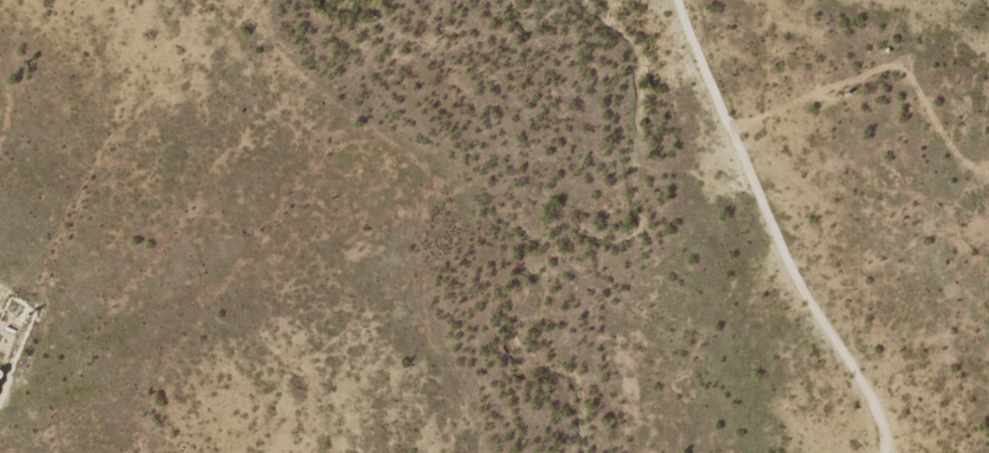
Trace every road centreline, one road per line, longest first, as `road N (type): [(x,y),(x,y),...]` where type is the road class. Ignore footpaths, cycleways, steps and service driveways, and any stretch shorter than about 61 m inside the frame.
road 1 (track): [(924,452),(759,131),(717,0)]

